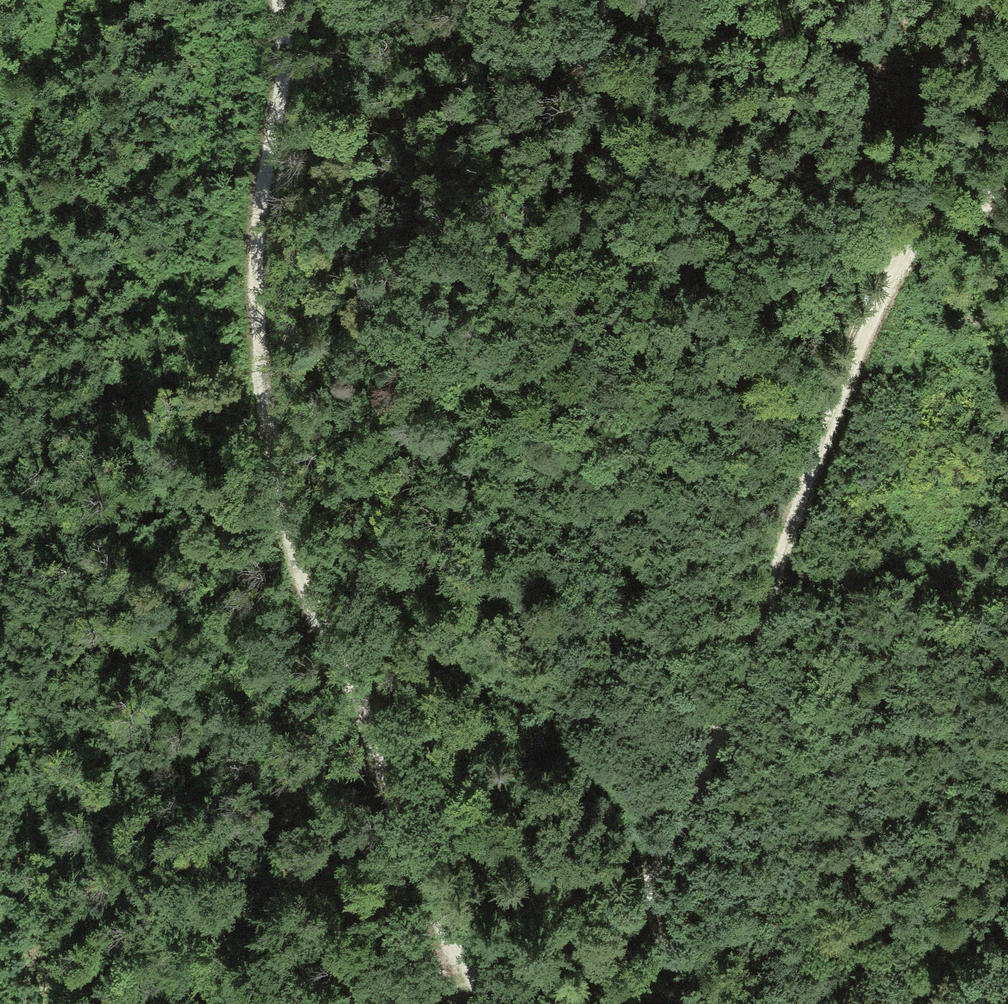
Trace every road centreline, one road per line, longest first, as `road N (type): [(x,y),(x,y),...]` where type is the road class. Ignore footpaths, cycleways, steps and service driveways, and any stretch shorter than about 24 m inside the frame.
road 1 (track): [(944,139),(802,481),(715,740),(643,896),(558,981),(499,972),(434,906)]
road 2 (track): [(47,0),(18,387),(20,578),(34,774),(83,1003)]
road 3 (track): [(434,906),(355,689),(304,601),(254,353),(267,0)]
road 4 (track): [(993,0),(944,139)]
road 5 (track): [(698,1003),(558,981)]
road 6 (track): [(895,253),(942,221),(1007,207)]

